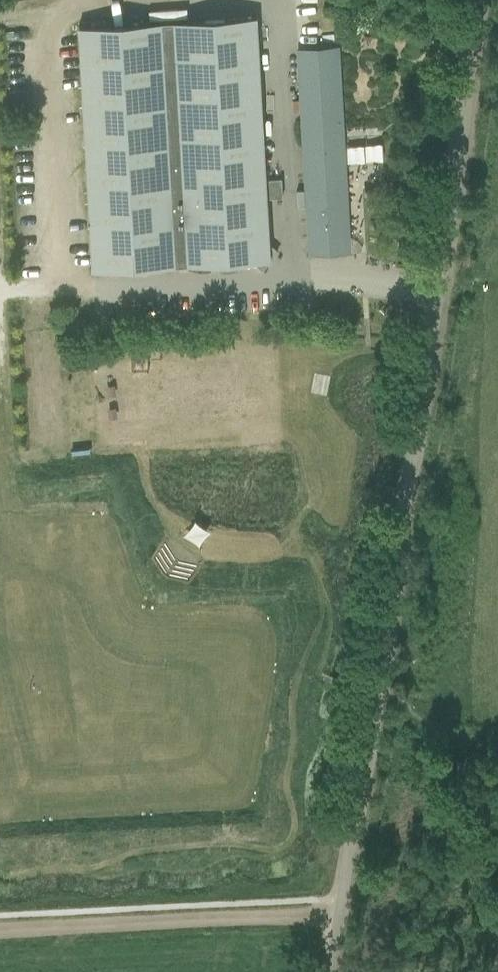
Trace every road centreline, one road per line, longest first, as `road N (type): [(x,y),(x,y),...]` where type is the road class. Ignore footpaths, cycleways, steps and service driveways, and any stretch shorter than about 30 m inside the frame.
road 1 (unclassified): [(338,971),(494,0)]
road 2 (track): [(348,913),(0,930)]

